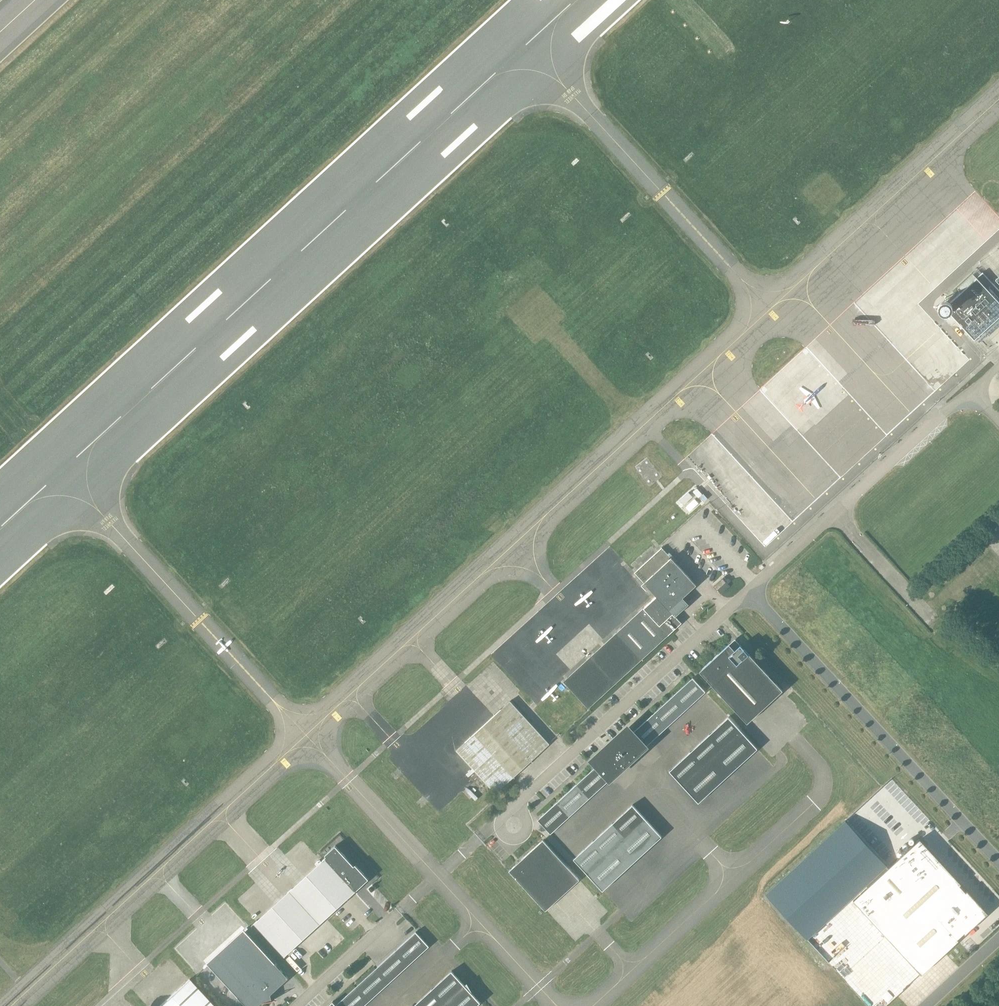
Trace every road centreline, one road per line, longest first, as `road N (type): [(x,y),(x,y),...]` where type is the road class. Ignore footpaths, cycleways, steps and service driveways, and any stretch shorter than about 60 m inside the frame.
road 1 (unclassified): [(749,593),(998,863)]
road 2 (unclassified): [(512,810),(749,593)]
road 3 (unclassified): [(833,513),(955,642),(998,675)]
road 4 (unclassified): [(833,513),(973,391)]
road 5 (unclassified): [(302,1005),(401,916)]

